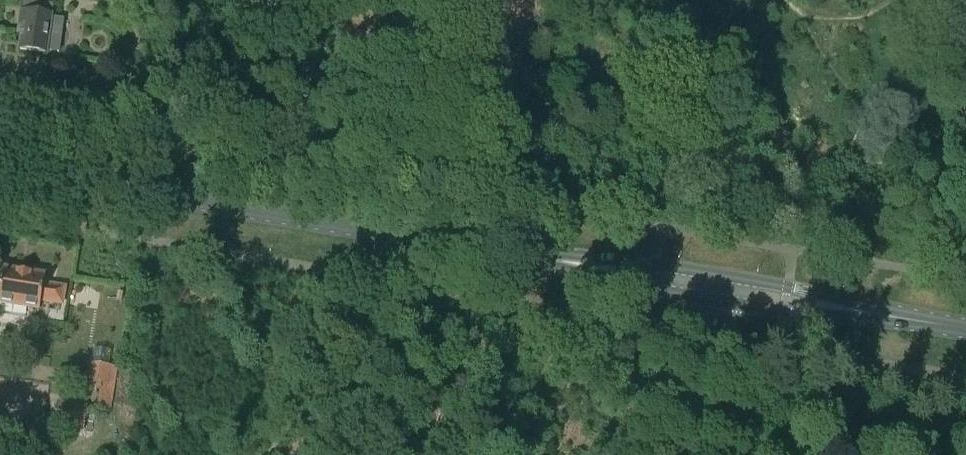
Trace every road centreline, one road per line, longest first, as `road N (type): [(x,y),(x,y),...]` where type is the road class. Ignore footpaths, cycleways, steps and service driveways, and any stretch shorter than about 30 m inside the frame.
road 1 (secondary): [(715,287),(0,166)]
road 2 (secondary): [(965,329),(715,287)]
road 3 (tertiary): [(686,454),(715,287)]

